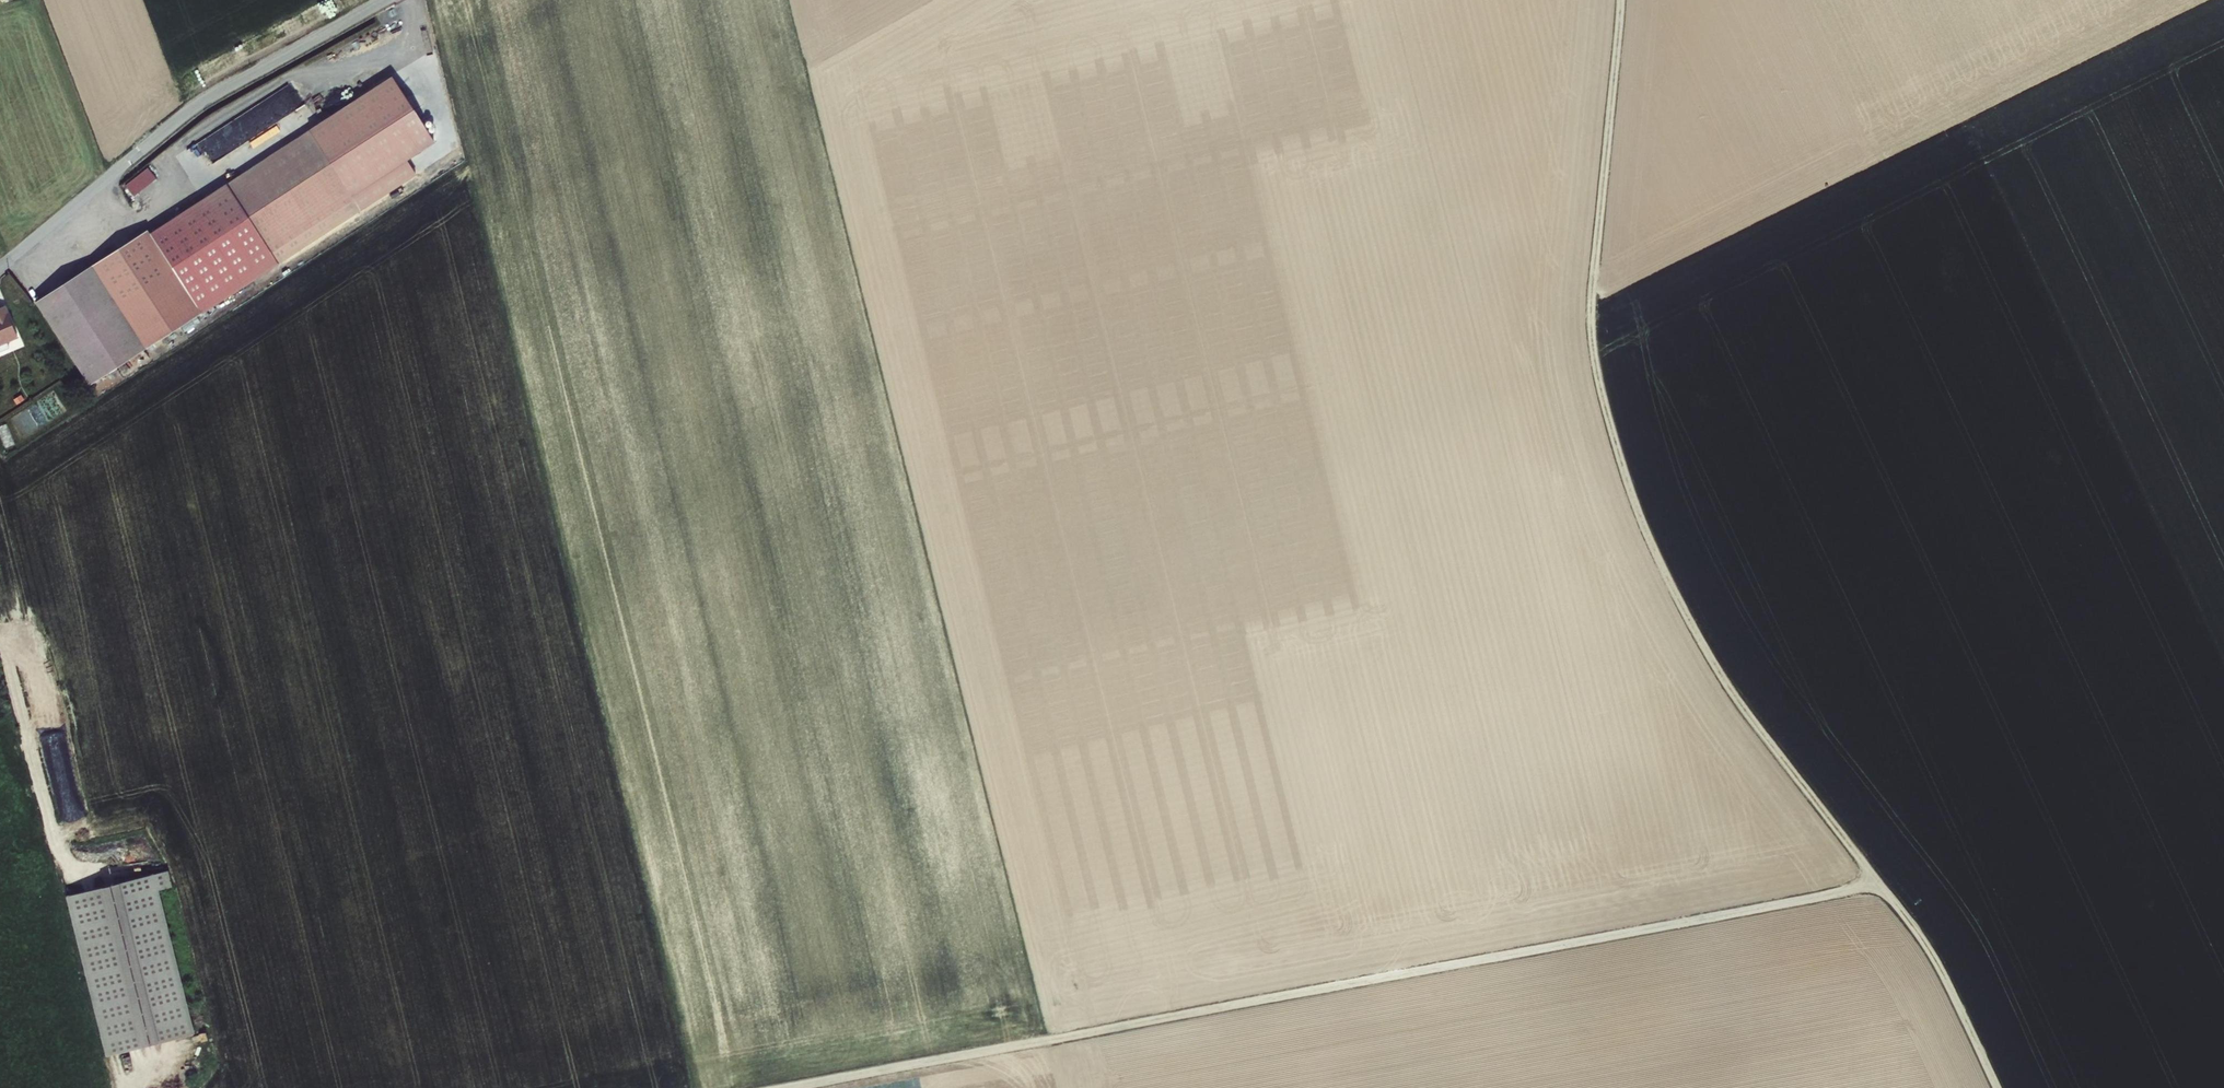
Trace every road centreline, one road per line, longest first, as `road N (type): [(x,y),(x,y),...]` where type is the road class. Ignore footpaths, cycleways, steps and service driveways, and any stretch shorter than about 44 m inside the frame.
road 1 (track): [(1620,0),(1591,323),(1608,414),(1680,609),(1739,707),(1888,888),(1997,1087)]
road 2 (track): [(799,1087),(1888,888)]
road 3 (unclassified): [(0,263),(191,109),(384,0)]

